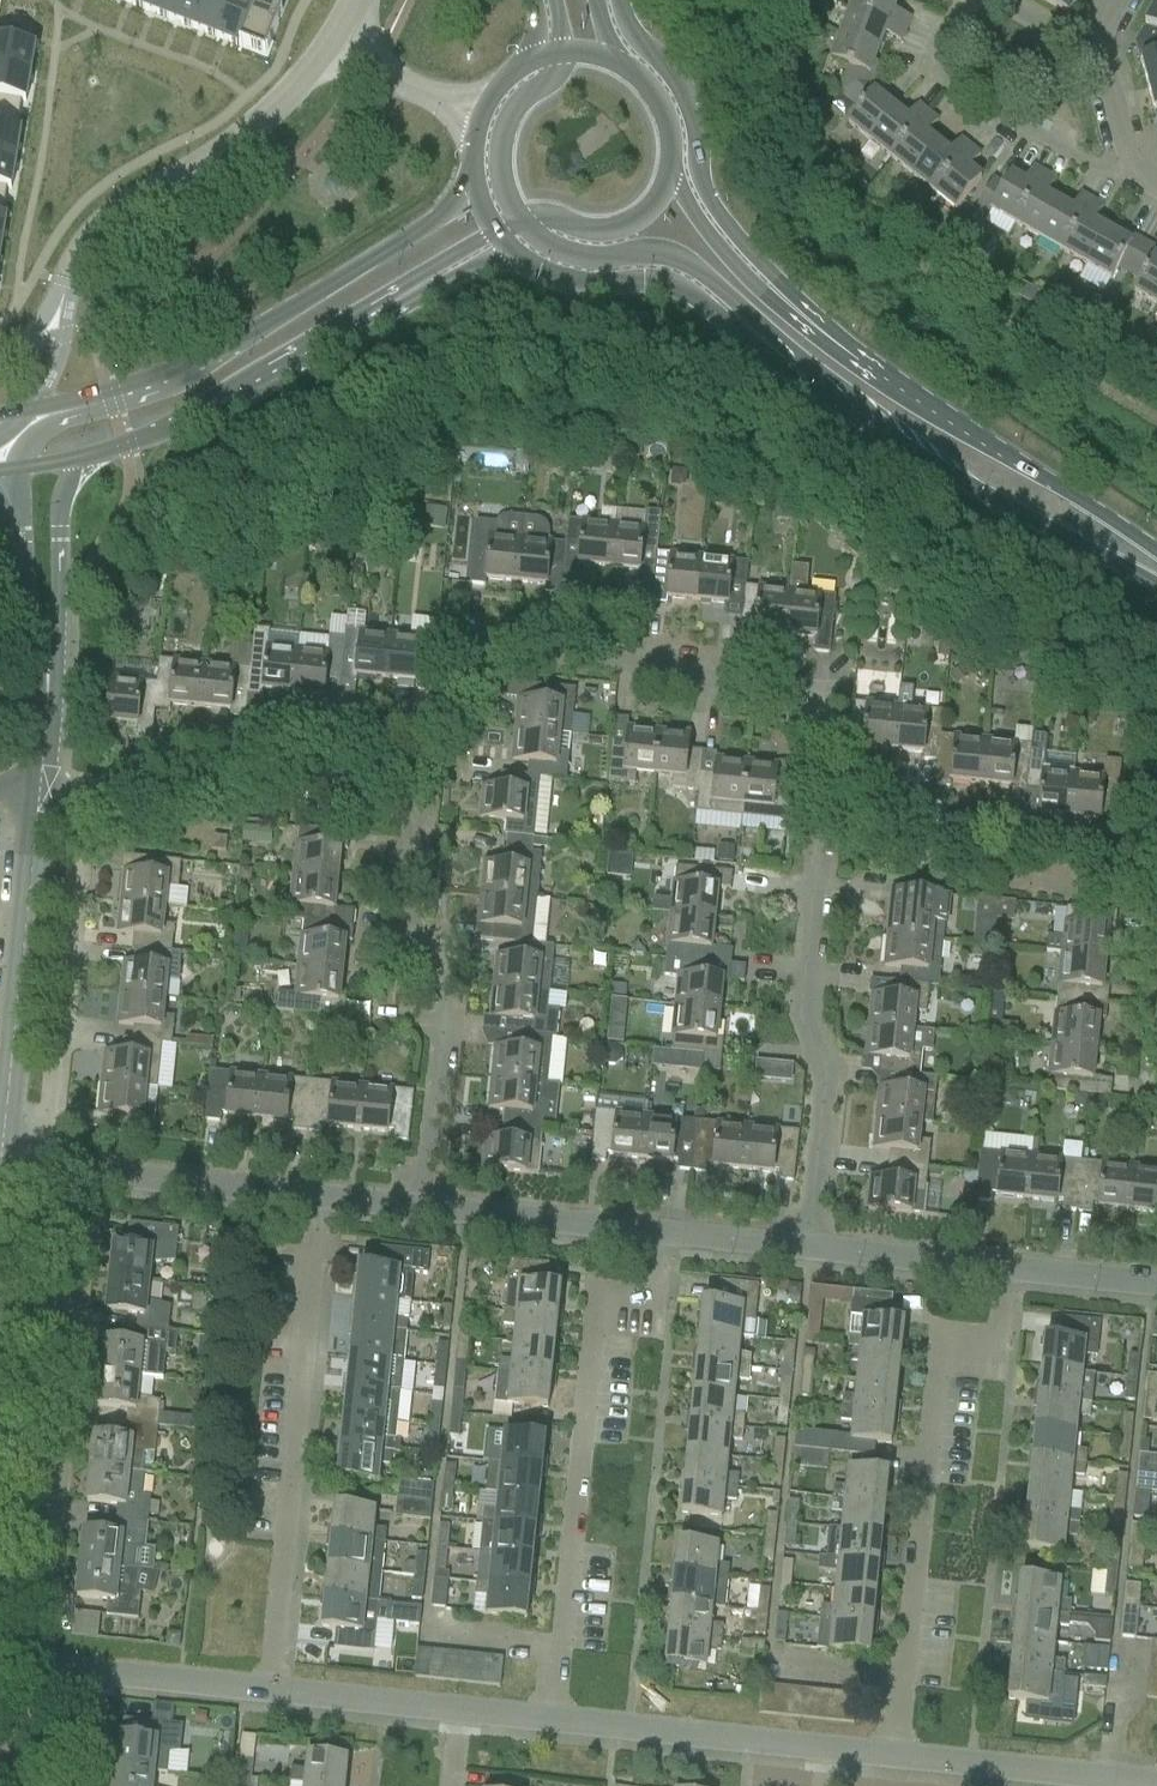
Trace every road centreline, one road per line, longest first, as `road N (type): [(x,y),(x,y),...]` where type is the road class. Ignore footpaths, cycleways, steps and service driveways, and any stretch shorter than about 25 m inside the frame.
road 1 (residential): [(817,812),(810,716),(743,701),(705,667),(479,647),(411,769)]
road 2 (residential): [(670,1231),(652,1301),(593,1325),(554,1713)]
road 3 (residential): [(1001,1264),(986,1321),(943,1368),(903,1750)]
road 4 (residential): [(325,1197),(267,1685)]
road 5 (residential): [(42,1662),(98,1174)]
road 6 (secondary): [(770,345),(872,428),(966,487),(1156,591)]
road 7 (residential): [(411,769),(416,910),(439,990),(425,1207)]
road 8 (residential): [(802,1245),(813,1069),(793,998),(817,812)]
road 9 (secondary): [(476,193),(185,380),(108,402)]
road 10 (secondary): [(837,343),(714,208),(697,166),(691,108),(670,70),(634,36),(619,0)]
road 11 (secondary): [(1156,555),(837,343)]
road 12 (residential): [(45,1168),(78,796)]
road 13 (tertiary): [(38,795),(1,1164)]
road 14 (residential): [(1156,921),(1102,888),(817,812)]
road 15 (residential): [(411,769),(246,761),(188,800),(78,796)]
road 16 (secondary): [(78,463),(196,422),(372,316)]
road 17 (residential): [(960,0),(932,69),(1144,182)]
road 18 (secondary): [(521,221),(573,256),(679,258),(754,318),(770,345)]
road 19 (secondary): [(514,251),(569,282),(679,287),(737,336),(770,345)]
road 20 (residential): [(554,1713),(819,1740)]
road 21 (residential): [(425,1207),(670,1231)]
road 22 (secondary): [(837,343),(809,334),(739,272),(670,173)]
road 23 (residential): [(98,1174),(325,1197)]
road 24 (residential): [(903,1750),(1117,1775)]
road 25 (residential): [(802,1245),(1001,1264)]
road 26 (secondary): [(561,52),(547,81),(514,110),(501,141),(501,179),(521,221)]
road 27 (residential): [(267,1685),(458,1704)]
road 28 (tertiary): [(49,647),(60,496),(78,463)]
road 29 (tertiary): [(20,471),(29,599),(49,647)]
road 30 (secondary): [(521,221),(545,217),(610,231),(644,215),(670,173)]
road 31 (residential): [(106,1669),(267,1685)]
road 32 (secondary): [(537,60),(509,78),(485,112),(474,141),(476,193)]
road 33 (secondary): [(372,316),(514,251)]
road 34 (residential): [(1001,1264),(1156,1280)]
road 35 (secondary): [(372,316),(399,290),(495,231)]
road 36 (tertiary): [(49,647),(38,795)]
road 37 (residential): [(1092,50),(1144,182)]
road 38 (residential): [(670,1231),(802,1245)]
road 39 (secondary): [(670,173),(669,121),(656,96),(617,64)]

